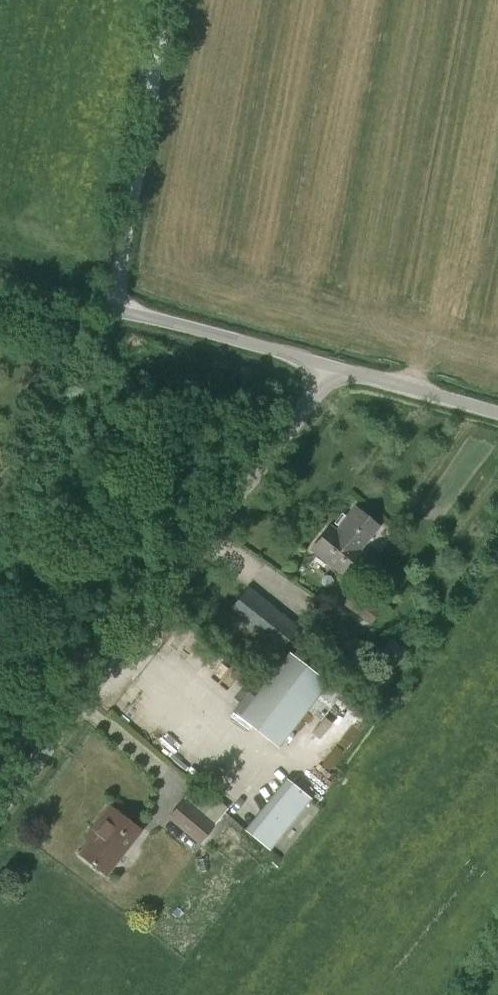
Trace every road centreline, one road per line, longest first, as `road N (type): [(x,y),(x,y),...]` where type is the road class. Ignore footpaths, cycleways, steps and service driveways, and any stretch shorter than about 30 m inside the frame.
road 1 (unclassified): [(0,808),(333,368)]
road 2 (unclassified): [(333,368),(0,281)]
road 3 (track): [(112,311),(170,0)]
road 4 (unclassified): [(497,412),(333,368)]

